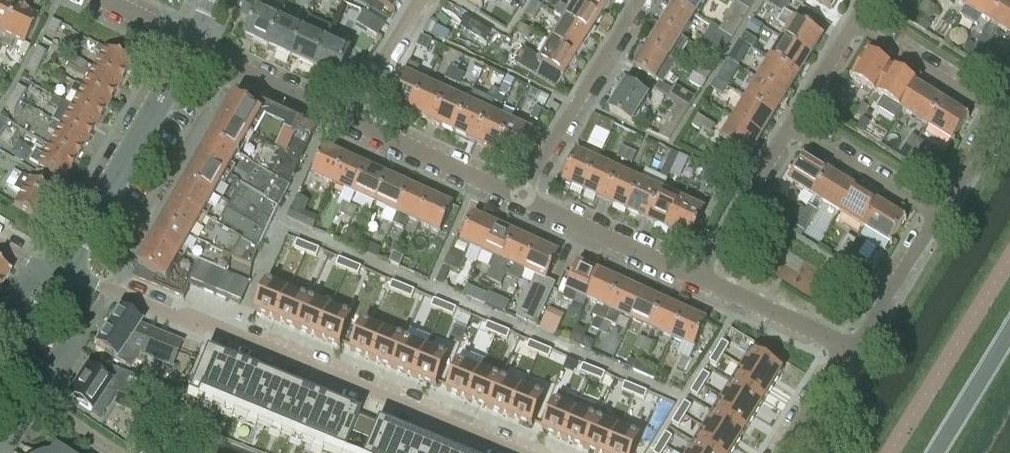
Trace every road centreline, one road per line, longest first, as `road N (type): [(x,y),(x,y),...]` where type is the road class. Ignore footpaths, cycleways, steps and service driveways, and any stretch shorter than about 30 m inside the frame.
road 1 (residential): [(520,452),(233,334),(59,276)]
road 2 (tertiary): [(59,276),(190,45)]
road 3 (residential): [(518,197),(638,0)]
road 4 (residential): [(697,278),(518,197)]
road 5 (residential): [(518,197),(346,122)]
road 6 (residential): [(790,128),(697,278)]
road 7 (residential): [(346,122),(190,45)]
road 8 (unclassified): [(998,112),(852,26)]
road 9 (residential): [(850,347),(697,278)]
road 10 (unclassified): [(934,214),(790,128)]
road 11 (unclassified): [(850,347),(934,214)]
road 12 (tertiary): [(934,452),(1009,330)]
road 13 (residential): [(346,122),(420,0)]
road 14 (unclassified): [(783,452),(850,347)]
road 15 (unclassified): [(934,214),(998,112)]

